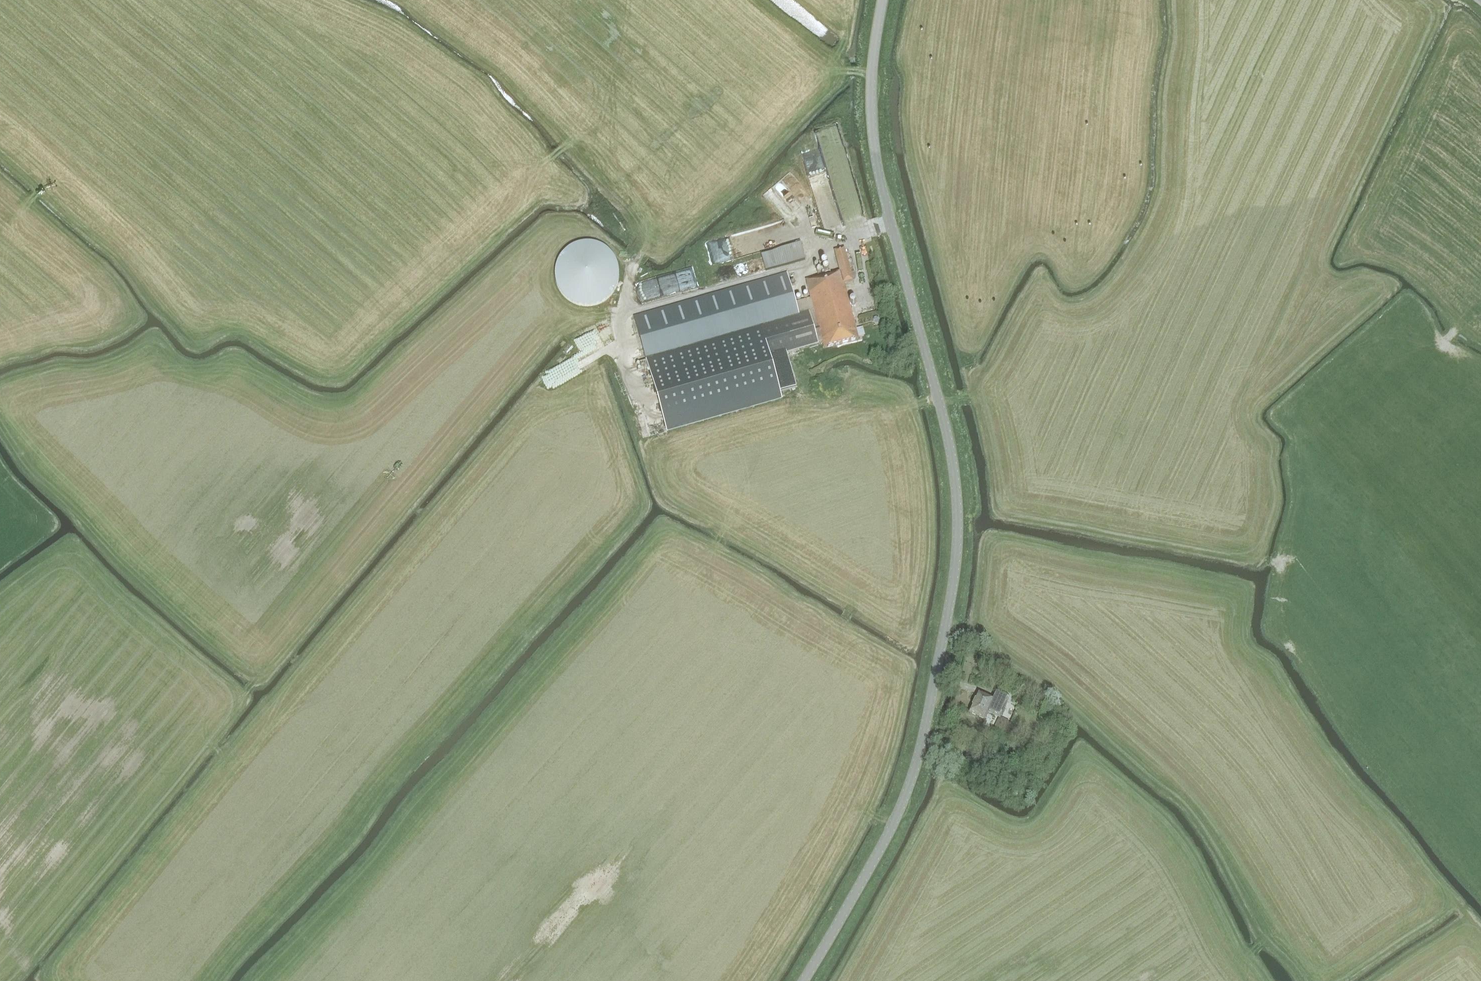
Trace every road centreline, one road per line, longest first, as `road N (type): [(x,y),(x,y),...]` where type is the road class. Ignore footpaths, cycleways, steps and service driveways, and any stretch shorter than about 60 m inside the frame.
road 1 (tertiary): [(803,980),(912,778),(956,581),(953,460),(874,162),(868,79),(883,0)]

